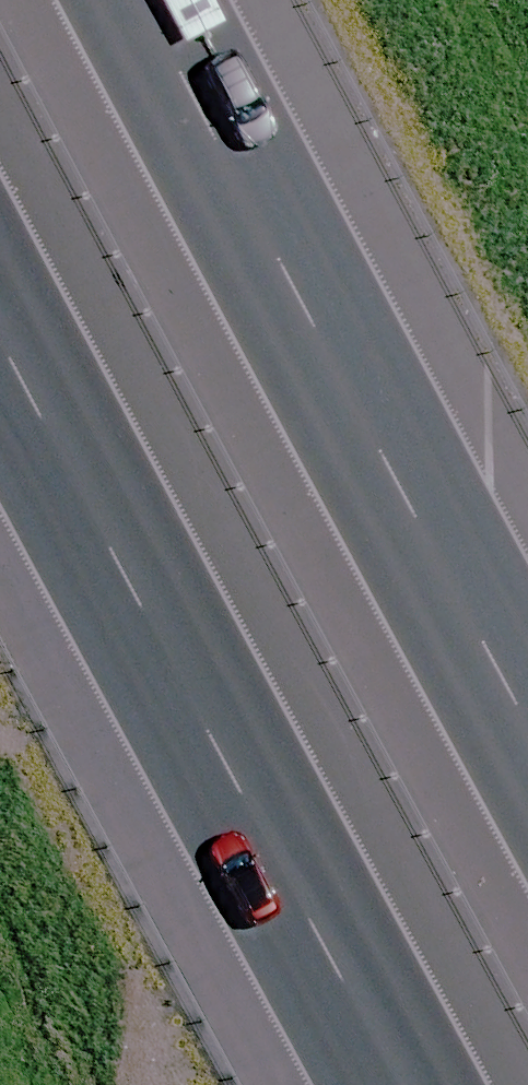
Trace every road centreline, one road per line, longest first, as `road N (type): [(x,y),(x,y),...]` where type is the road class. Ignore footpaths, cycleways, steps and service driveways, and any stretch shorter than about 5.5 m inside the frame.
road 1 (motorway): [(474,1084),(0,238)]
road 2 (motorway): [(173,0),(527,687)]

